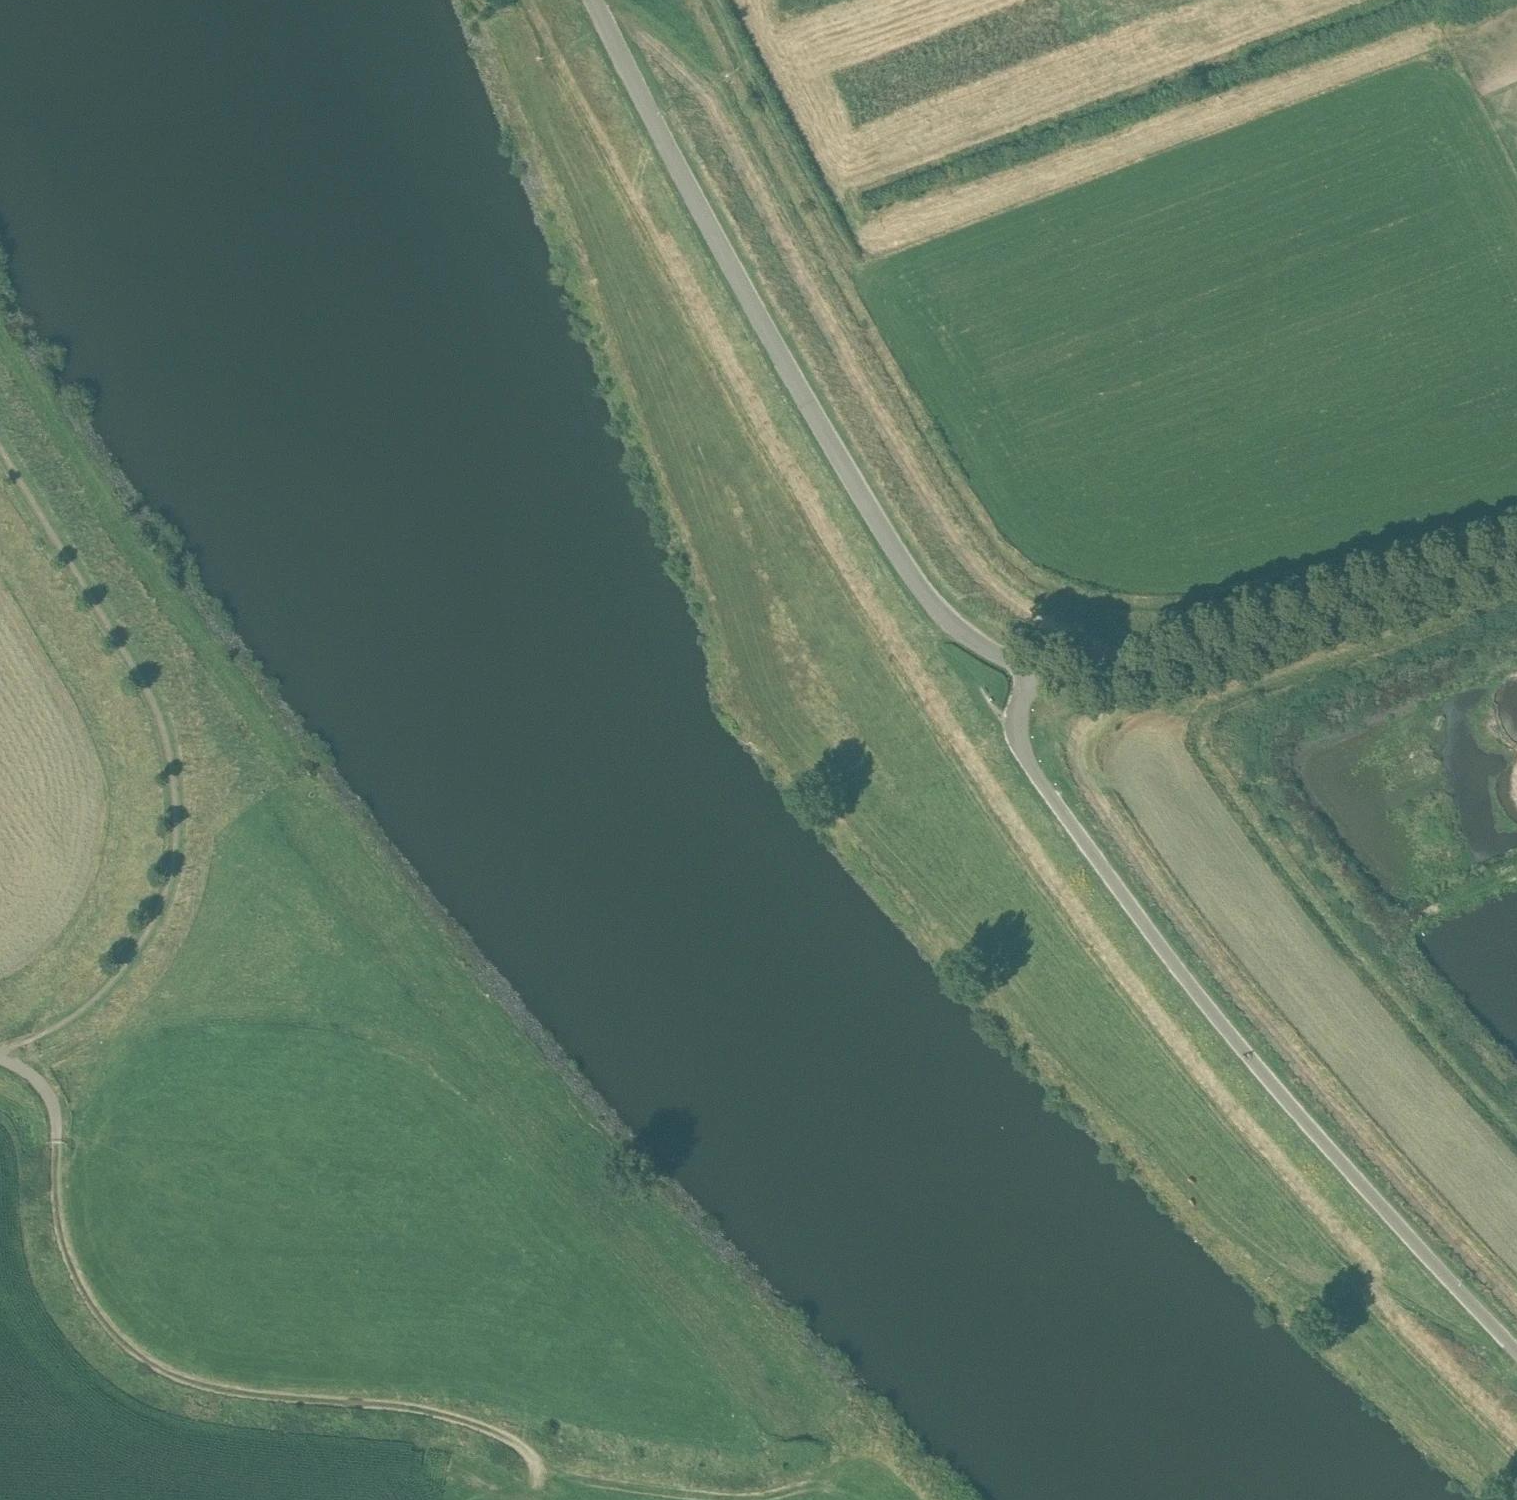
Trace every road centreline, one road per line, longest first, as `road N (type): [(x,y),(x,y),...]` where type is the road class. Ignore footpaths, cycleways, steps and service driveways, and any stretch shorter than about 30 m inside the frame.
road 1 (unclassified): [(1516,1351),(1295,1112),(1060,808),(1021,742),(1018,722),(1034,671)]
road 2 (unclassified): [(1034,671),(974,641),(902,557),(607,0)]
road 3 (track): [(516,1441),(395,1402),(238,1393),(141,1354),(99,1313),(70,1262),(58,1215),(57,1112),(44,1087),(0,1061)]
road 4 (unclassified): [(1516,554),(1138,673),(1034,671)]
road 5 (track): [(1288,1273),(1370,1275),(1516,1365)]

